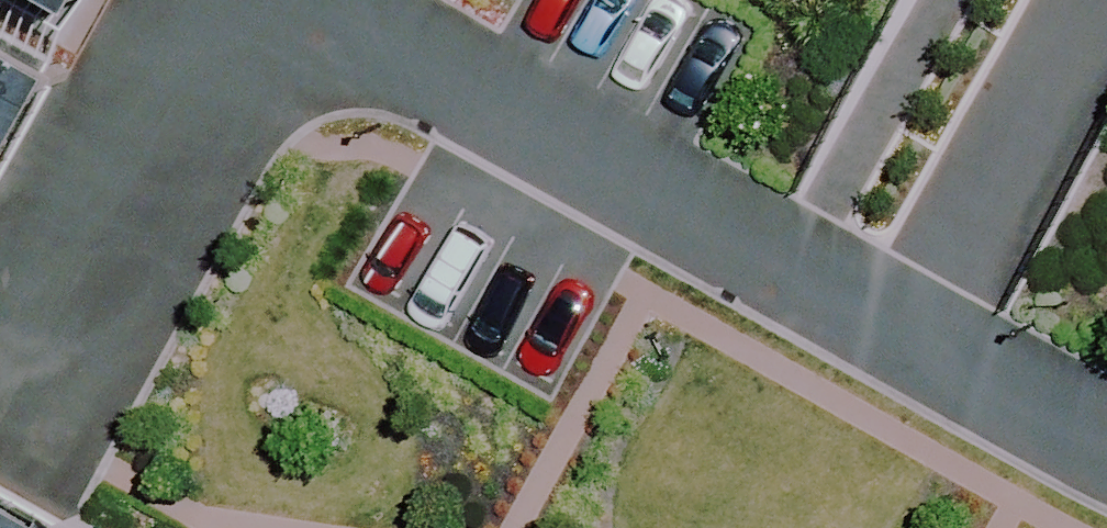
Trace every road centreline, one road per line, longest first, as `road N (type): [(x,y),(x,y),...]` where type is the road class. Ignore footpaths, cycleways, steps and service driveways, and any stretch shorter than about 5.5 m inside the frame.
road 1 (residential): [(297,0),(907,336)]
road 2 (residential): [(0,454),(266,0)]
road 3 (residential): [(1103,0),(907,336)]
road 4 (residential): [(907,336),(1106,449)]

